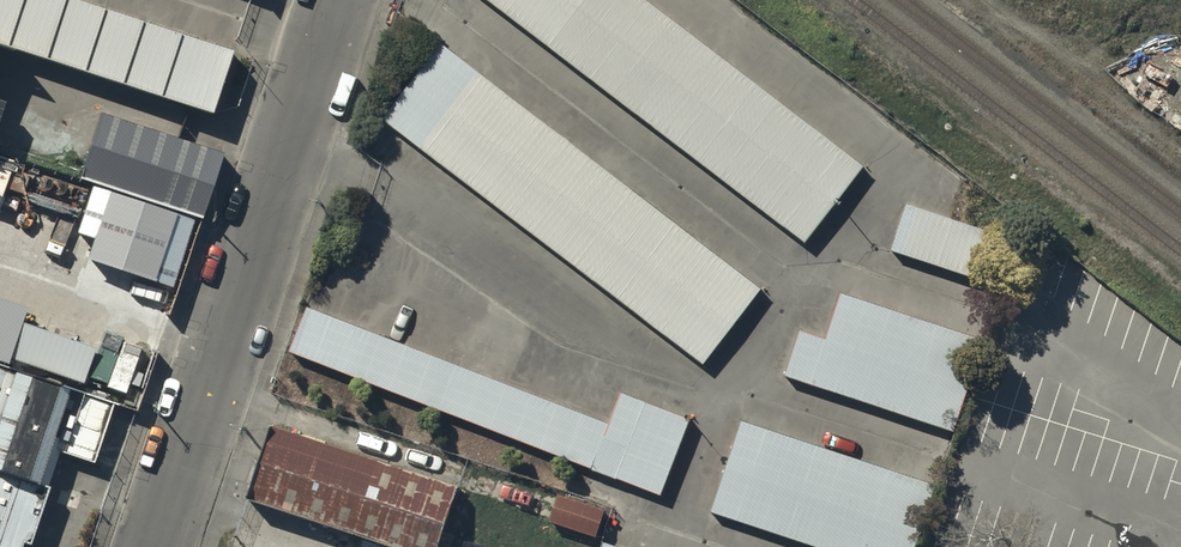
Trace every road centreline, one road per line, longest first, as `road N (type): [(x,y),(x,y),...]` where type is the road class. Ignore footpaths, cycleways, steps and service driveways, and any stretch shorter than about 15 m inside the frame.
road 1 (residential): [(156,546),(339,0)]

